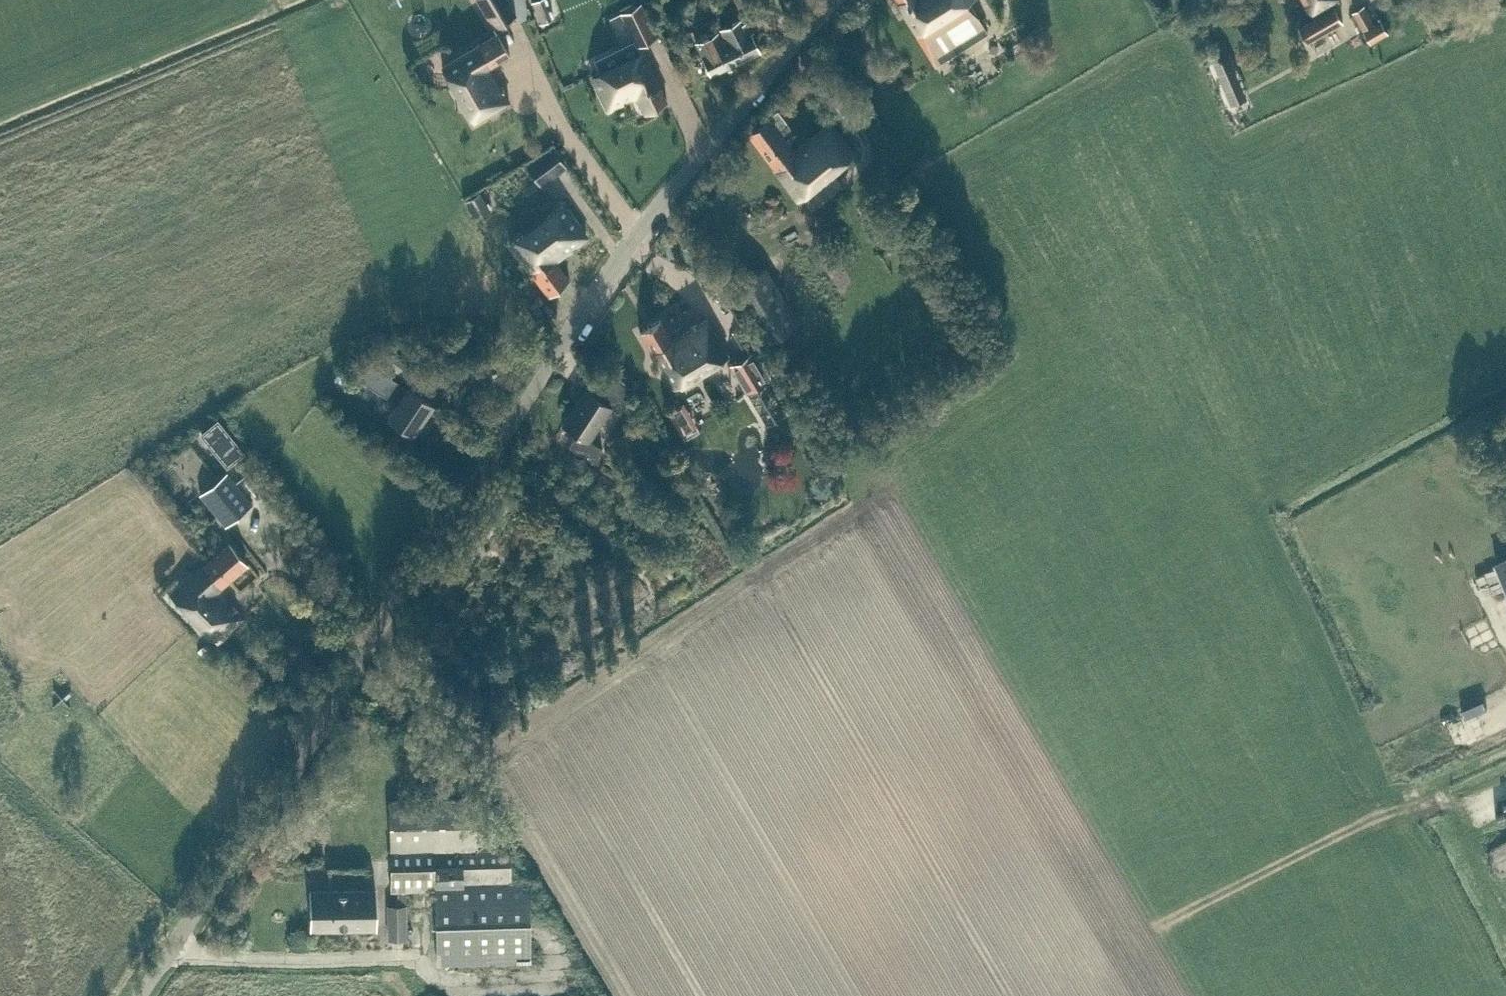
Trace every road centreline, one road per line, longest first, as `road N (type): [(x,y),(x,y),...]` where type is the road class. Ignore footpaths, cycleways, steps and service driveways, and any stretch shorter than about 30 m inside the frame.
road 1 (unclassified): [(138,995),(627,256),(839,0)]

